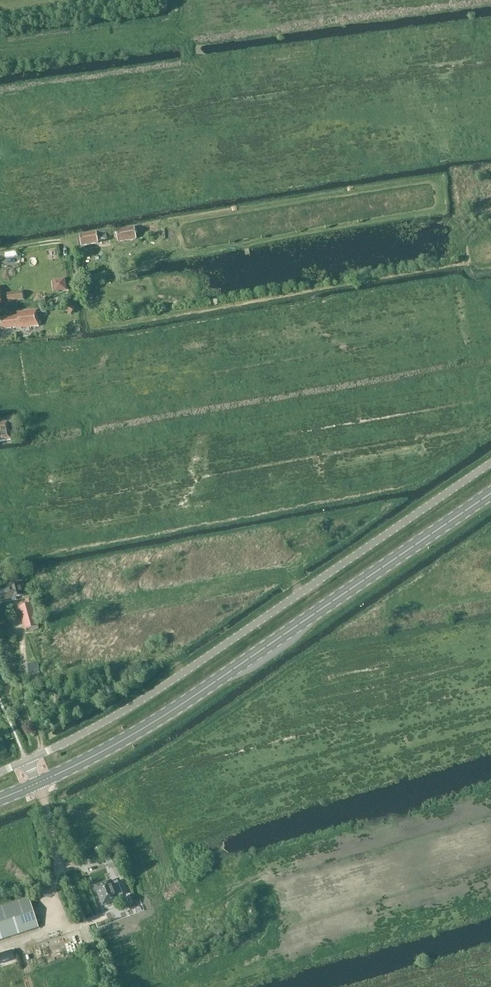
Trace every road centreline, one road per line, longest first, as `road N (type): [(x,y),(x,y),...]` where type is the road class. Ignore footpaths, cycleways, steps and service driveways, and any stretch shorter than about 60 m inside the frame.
road 1 (unclassified): [(27,760),(143,699),(490,462)]
road 2 (primary): [(38,783),(178,707),(490,494)]

